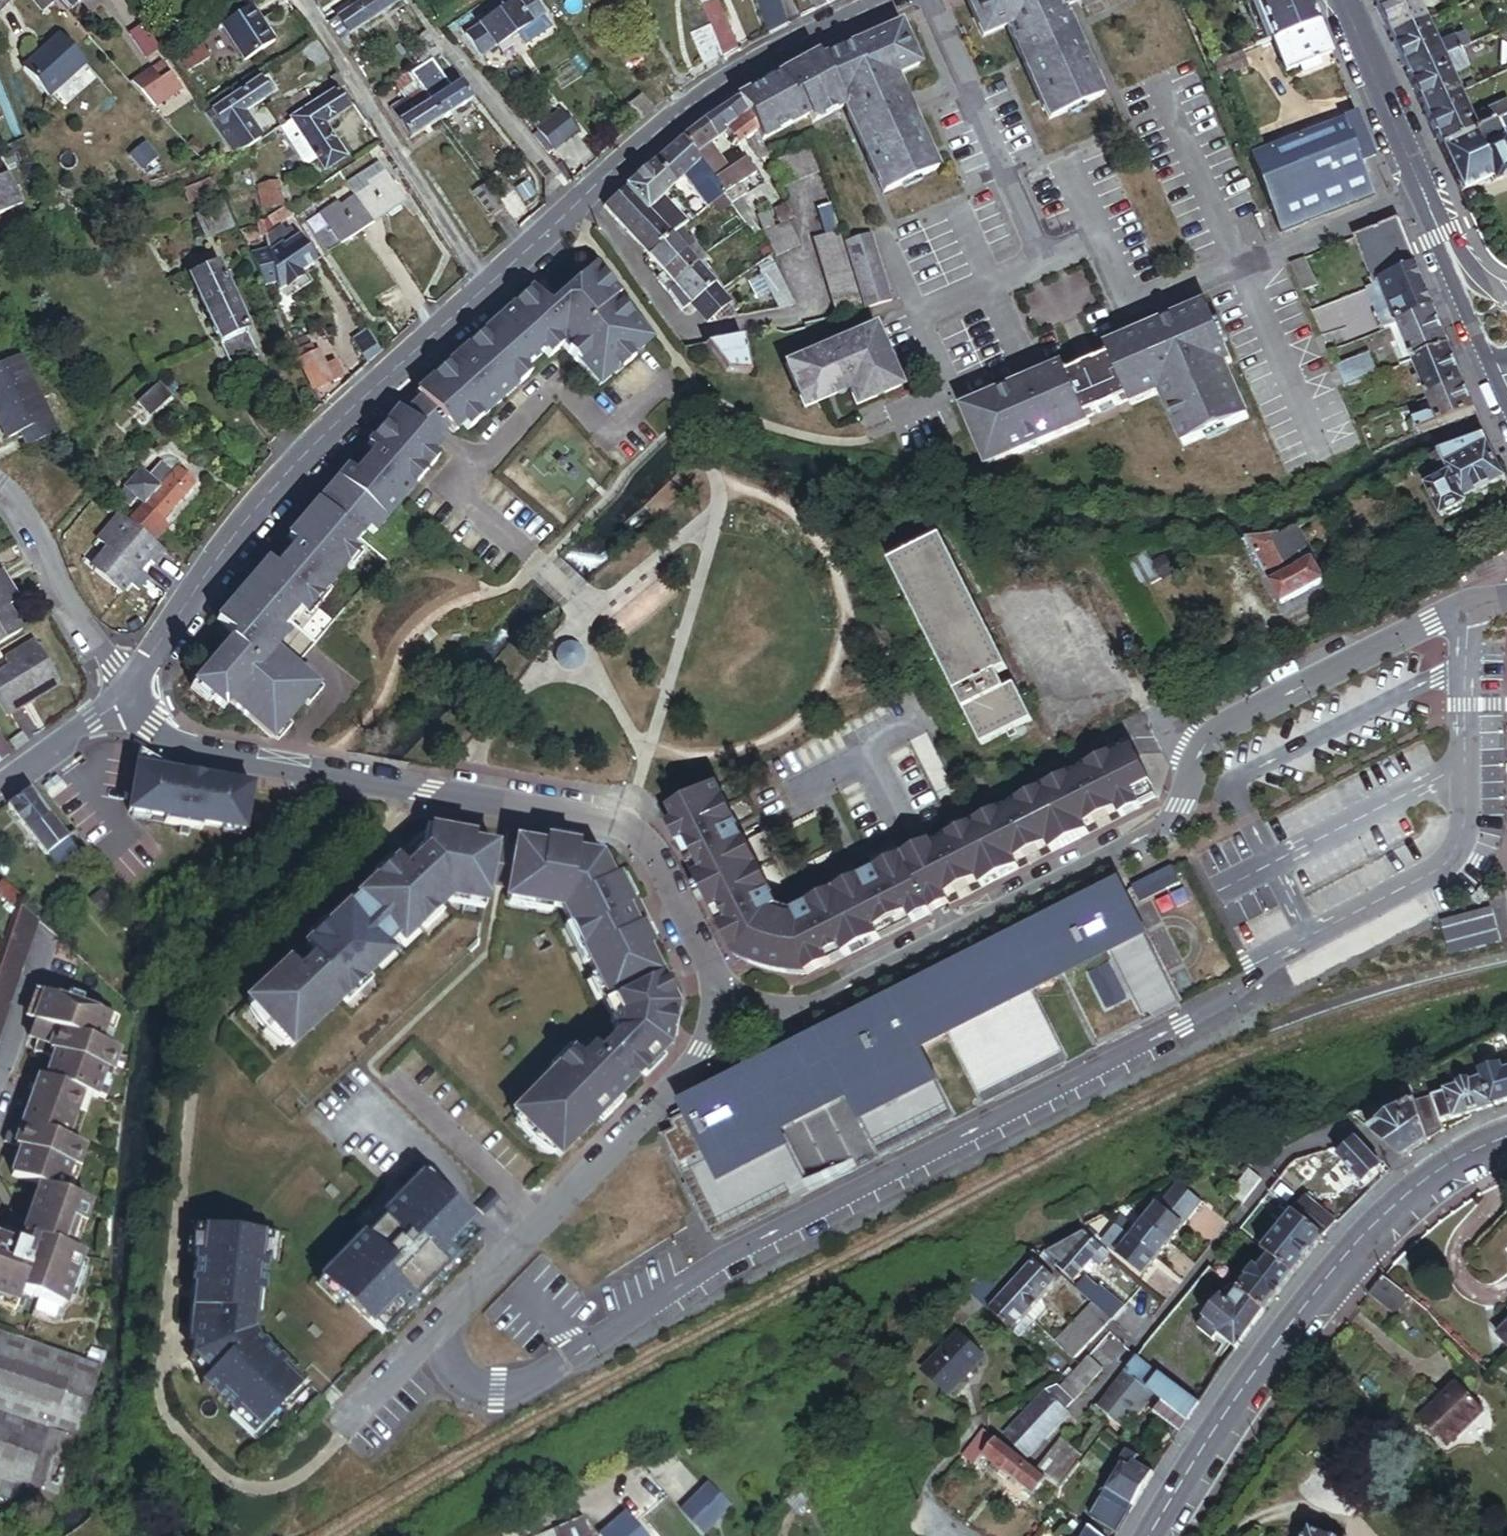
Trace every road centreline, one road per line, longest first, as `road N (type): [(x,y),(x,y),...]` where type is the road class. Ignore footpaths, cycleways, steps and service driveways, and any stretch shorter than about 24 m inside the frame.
road 1 (unclassified): [(445,1322),(443,1343),(455,1372),(498,1392),(567,1359),(743,1248),(1179,1026),(1307,939),(1431,877),(1459,846),(1465,608)]
road 2 (residential): [(717,1007),(791,1013),(1150,838),(1181,804),(1209,740),(1232,719),(1465,608)]
road 3 (residential): [(114,703),(208,760),(600,821),(637,839),(717,1007)]
road 4 (residential): [(114,703),(203,580),(320,440),(486,288)]
road 5 (secondary): [(1151,1535),(1207,1437),(1337,1260),(1417,1184),(1506,1134)]
road 6 (residential): [(486,288),(714,89),(890,0)]
road 7 (residential): [(717,1007),(693,1070),(445,1322)]
road 8 (secondary): [(1482,330),(1345,0)]
road 9 (residential): [(301,0),(486,288)]
road 10 (residential): [(0,495),(32,540),(114,703)]
road 11 (residential): [(445,1322),(341,1431)]
road 12 (residential): [(0,786),(114,703)]

